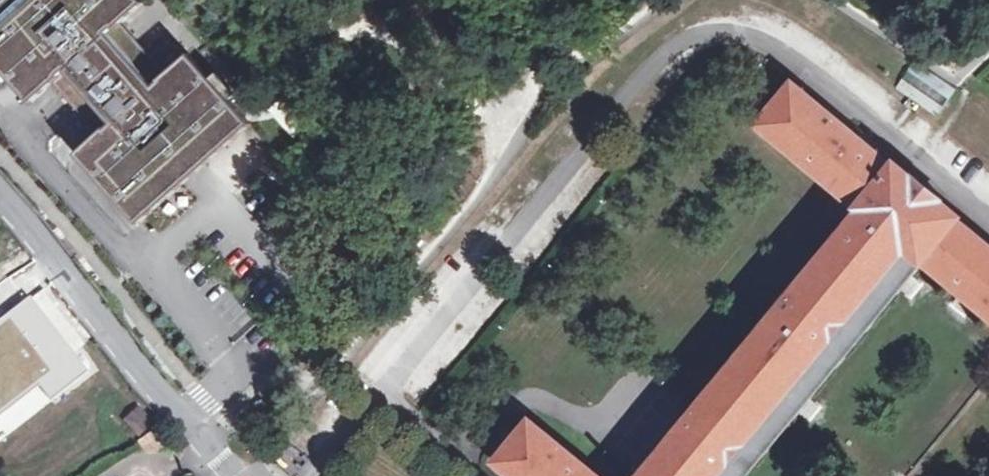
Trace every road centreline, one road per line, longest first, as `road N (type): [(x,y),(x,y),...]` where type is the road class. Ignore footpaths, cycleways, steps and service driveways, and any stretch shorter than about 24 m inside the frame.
road 1 (residential): [(232,475),(0,196)]

